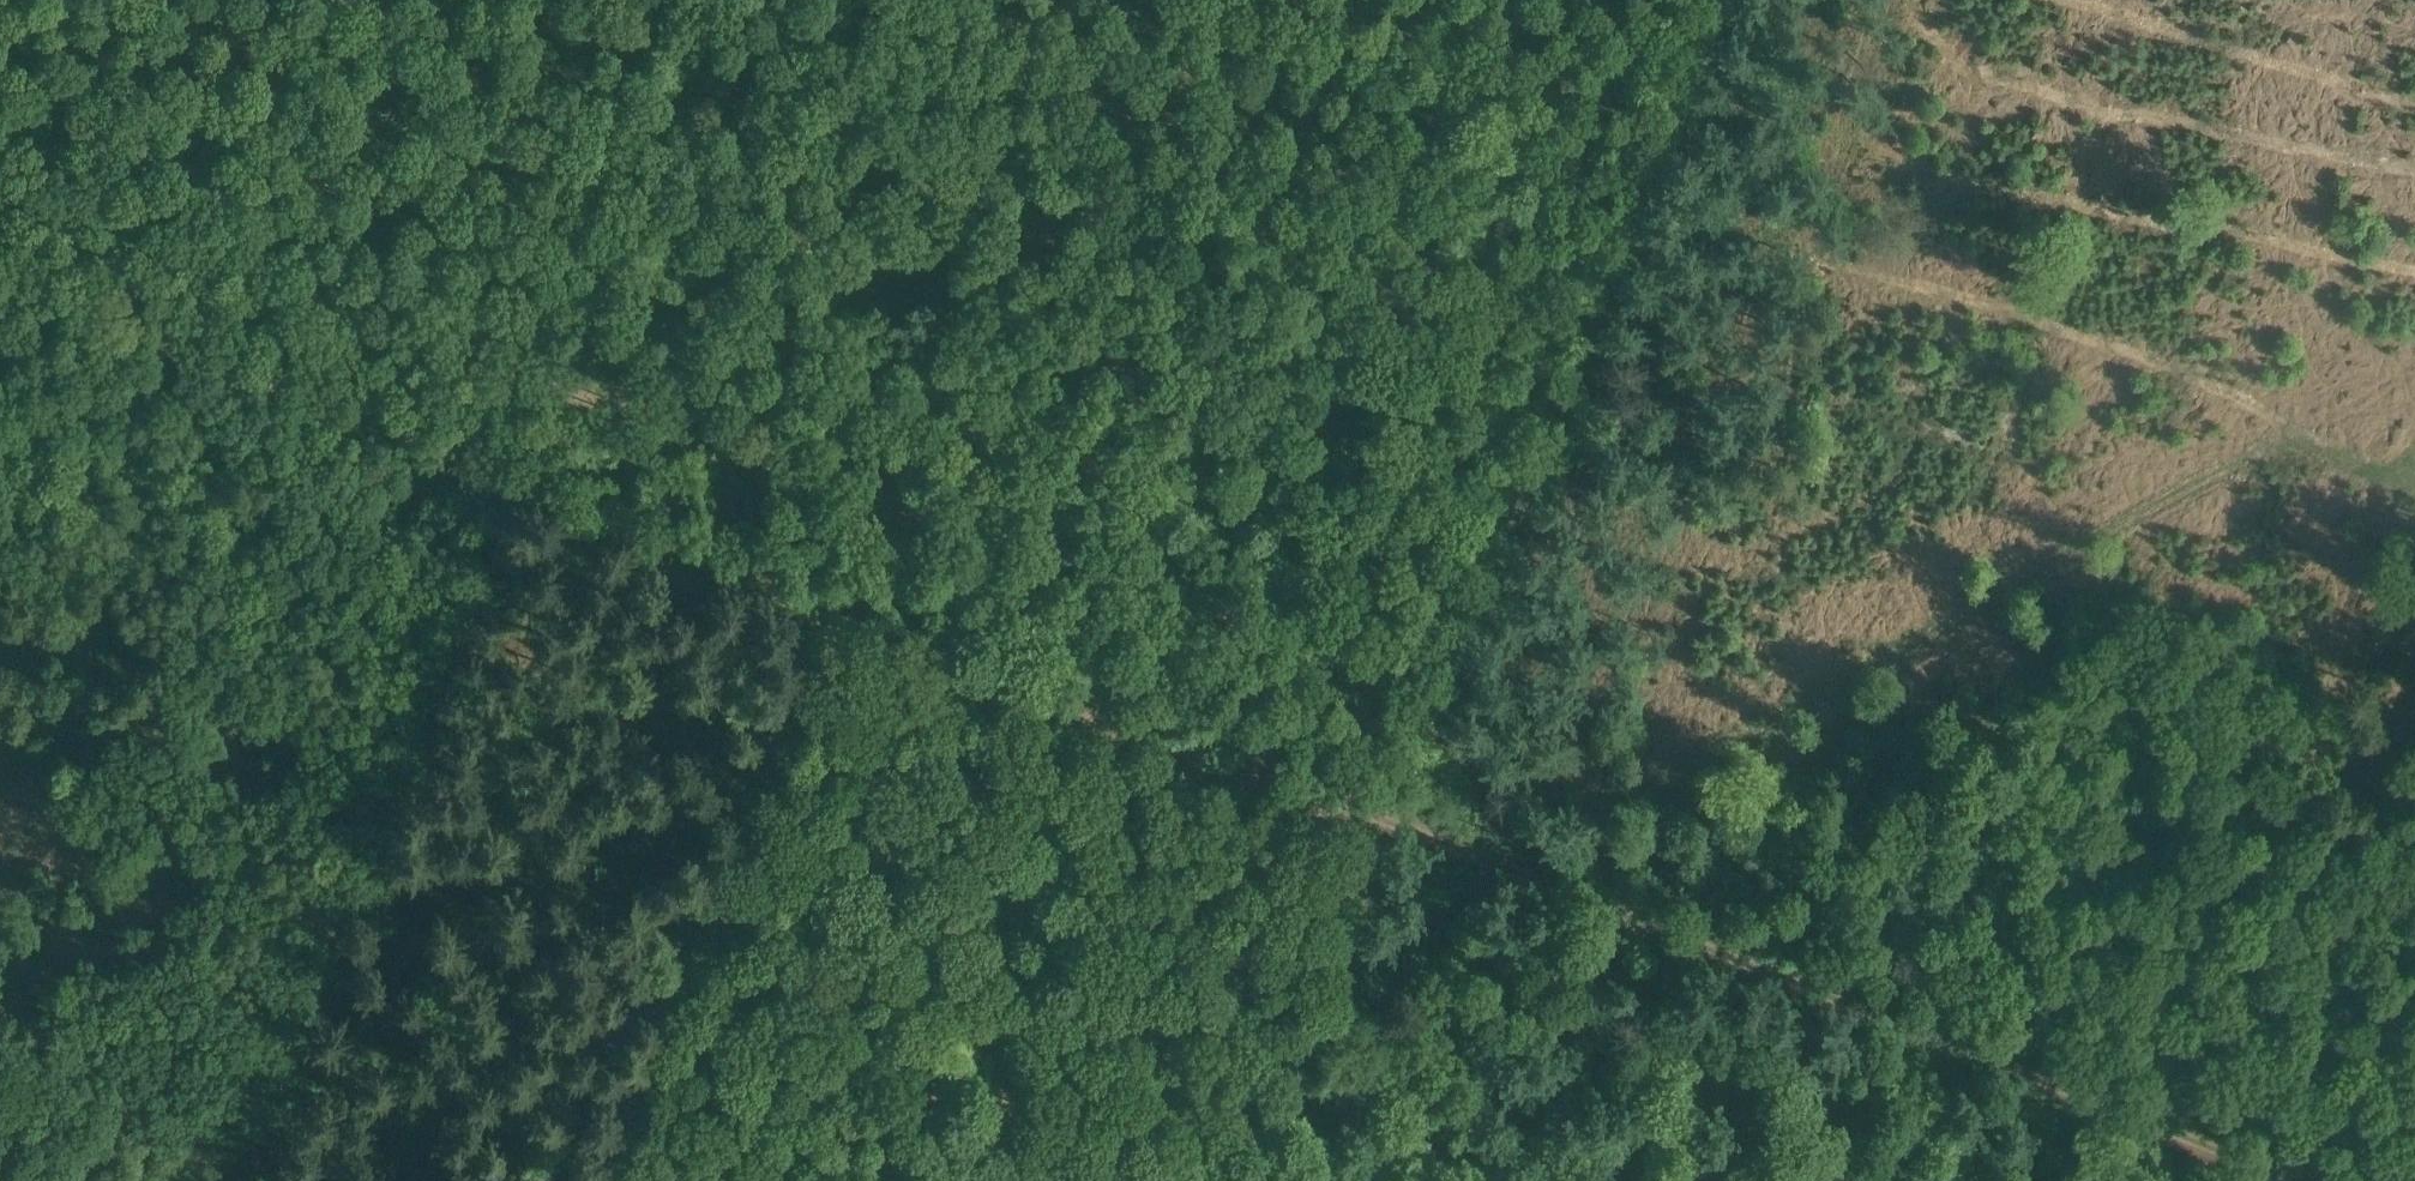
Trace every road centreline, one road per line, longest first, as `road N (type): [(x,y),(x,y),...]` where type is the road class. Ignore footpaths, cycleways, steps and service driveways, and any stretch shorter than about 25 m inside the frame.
road 1 (track): [(1386,822),(0,270)]
road 2 (track): [(2307,1180),(1386,822)]
road 3 (track): [(1386,822),(1723,0)]
road 4 (track): [(1242,1180),(1386,822)]

